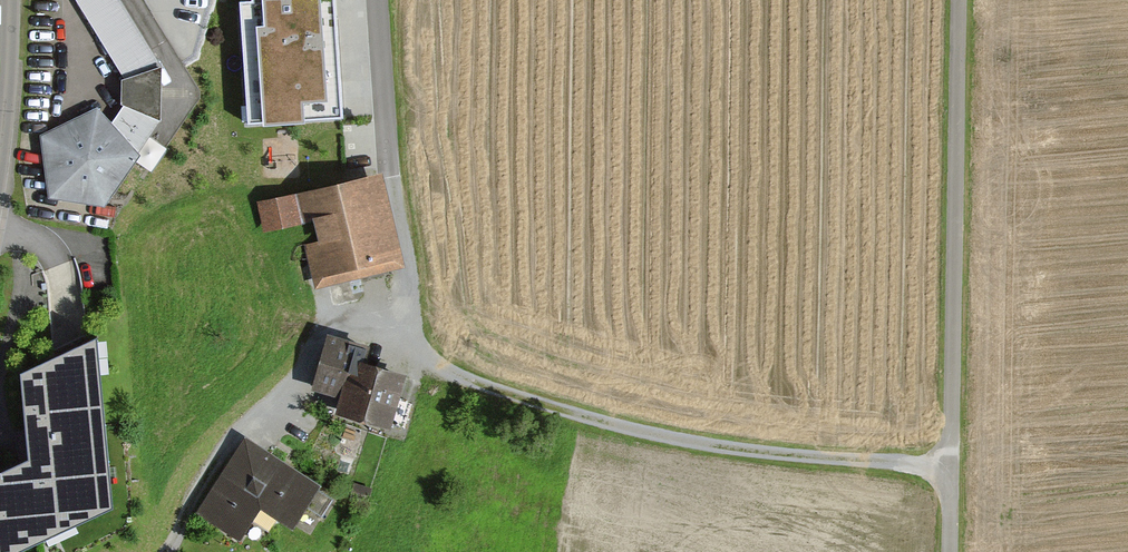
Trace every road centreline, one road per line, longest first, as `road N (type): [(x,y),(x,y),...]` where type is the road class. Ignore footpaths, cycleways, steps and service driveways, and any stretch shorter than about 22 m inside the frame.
road 1 (track): [(943,465),(647,430),(424,367),(329,316)]
road 2 (track): [(942,551),(956,0)]
road 3 (residential): [(166,551),(222,446),(295,377),(329,316)]

